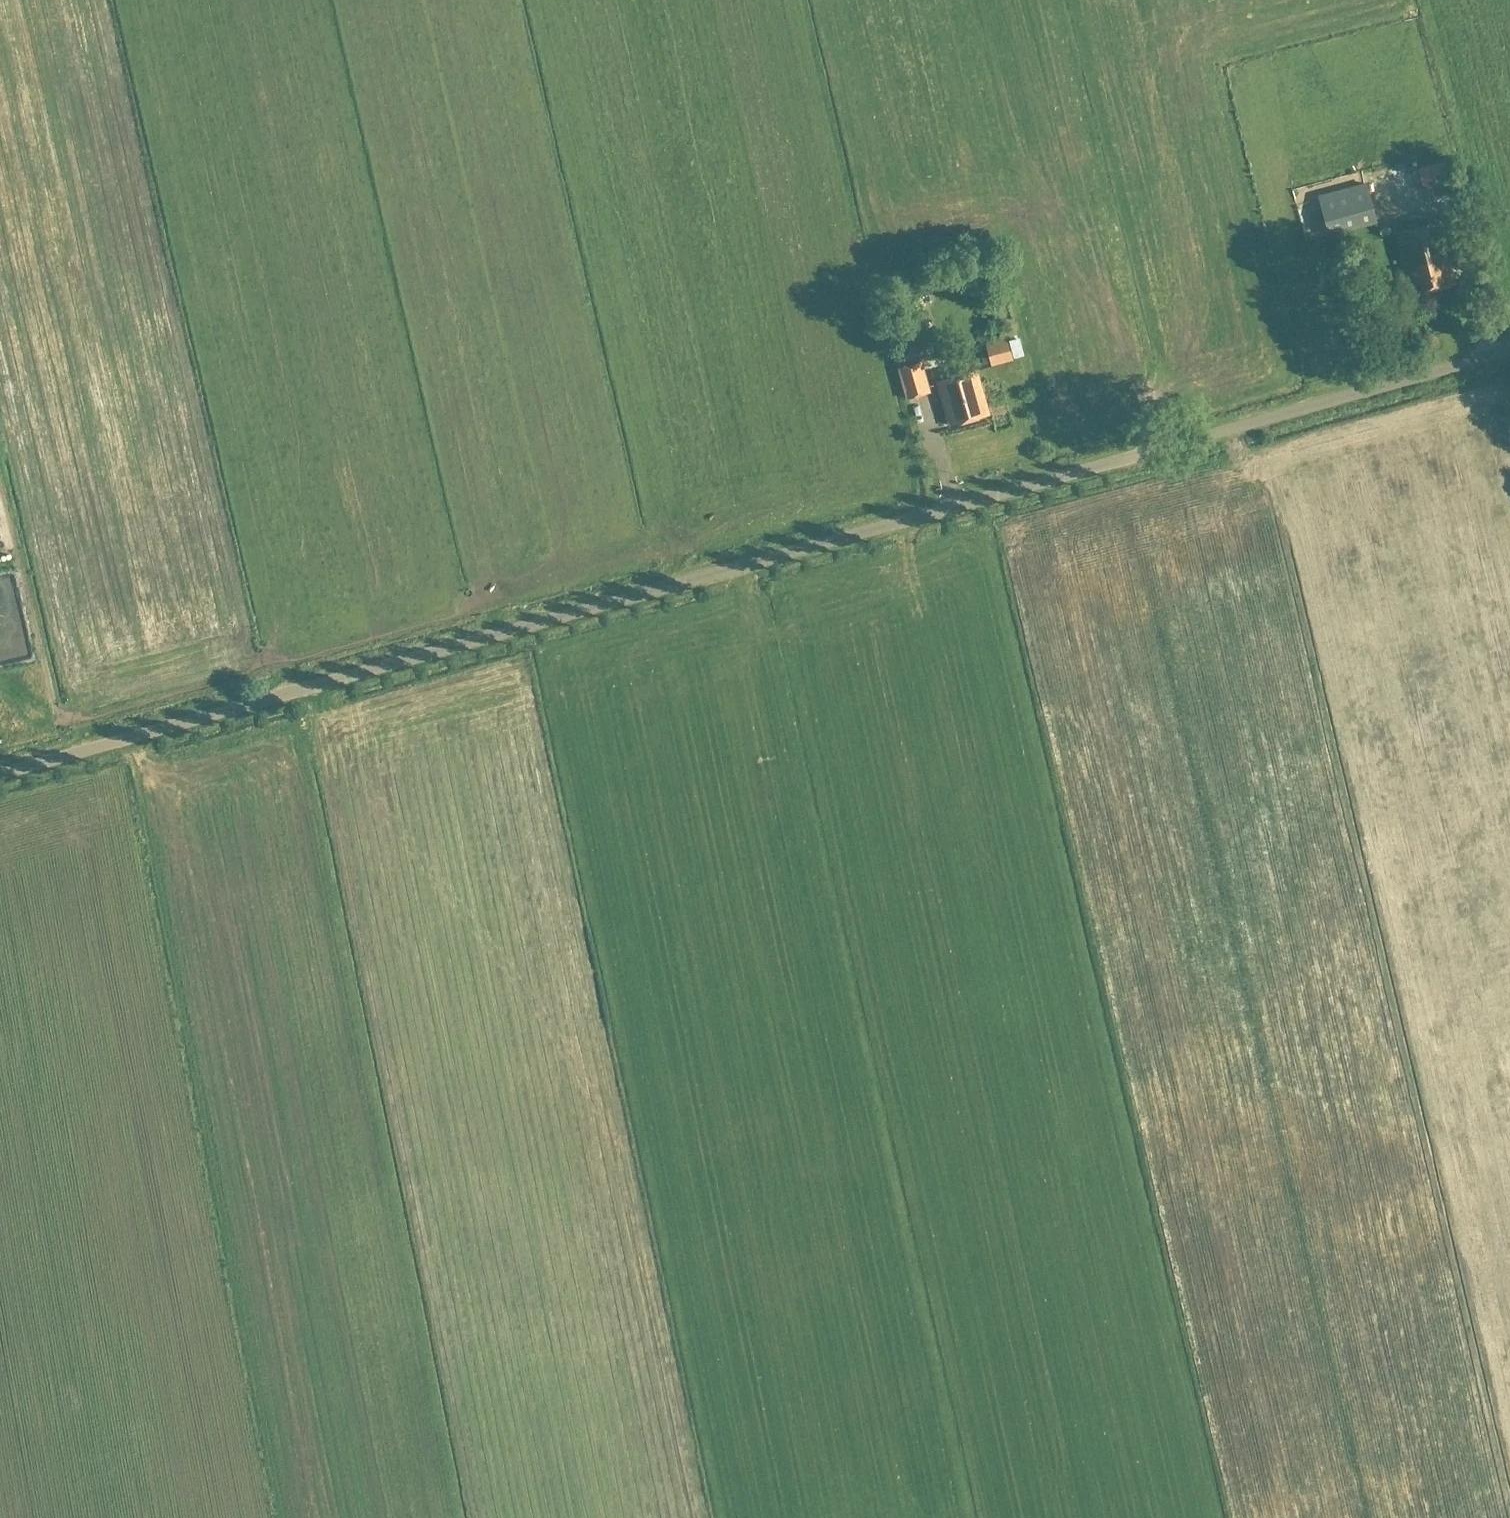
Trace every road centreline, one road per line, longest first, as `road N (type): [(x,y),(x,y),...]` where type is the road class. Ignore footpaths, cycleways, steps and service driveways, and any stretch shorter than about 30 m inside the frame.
road 1 (unclassified): [(0,774),(1509,351)]

